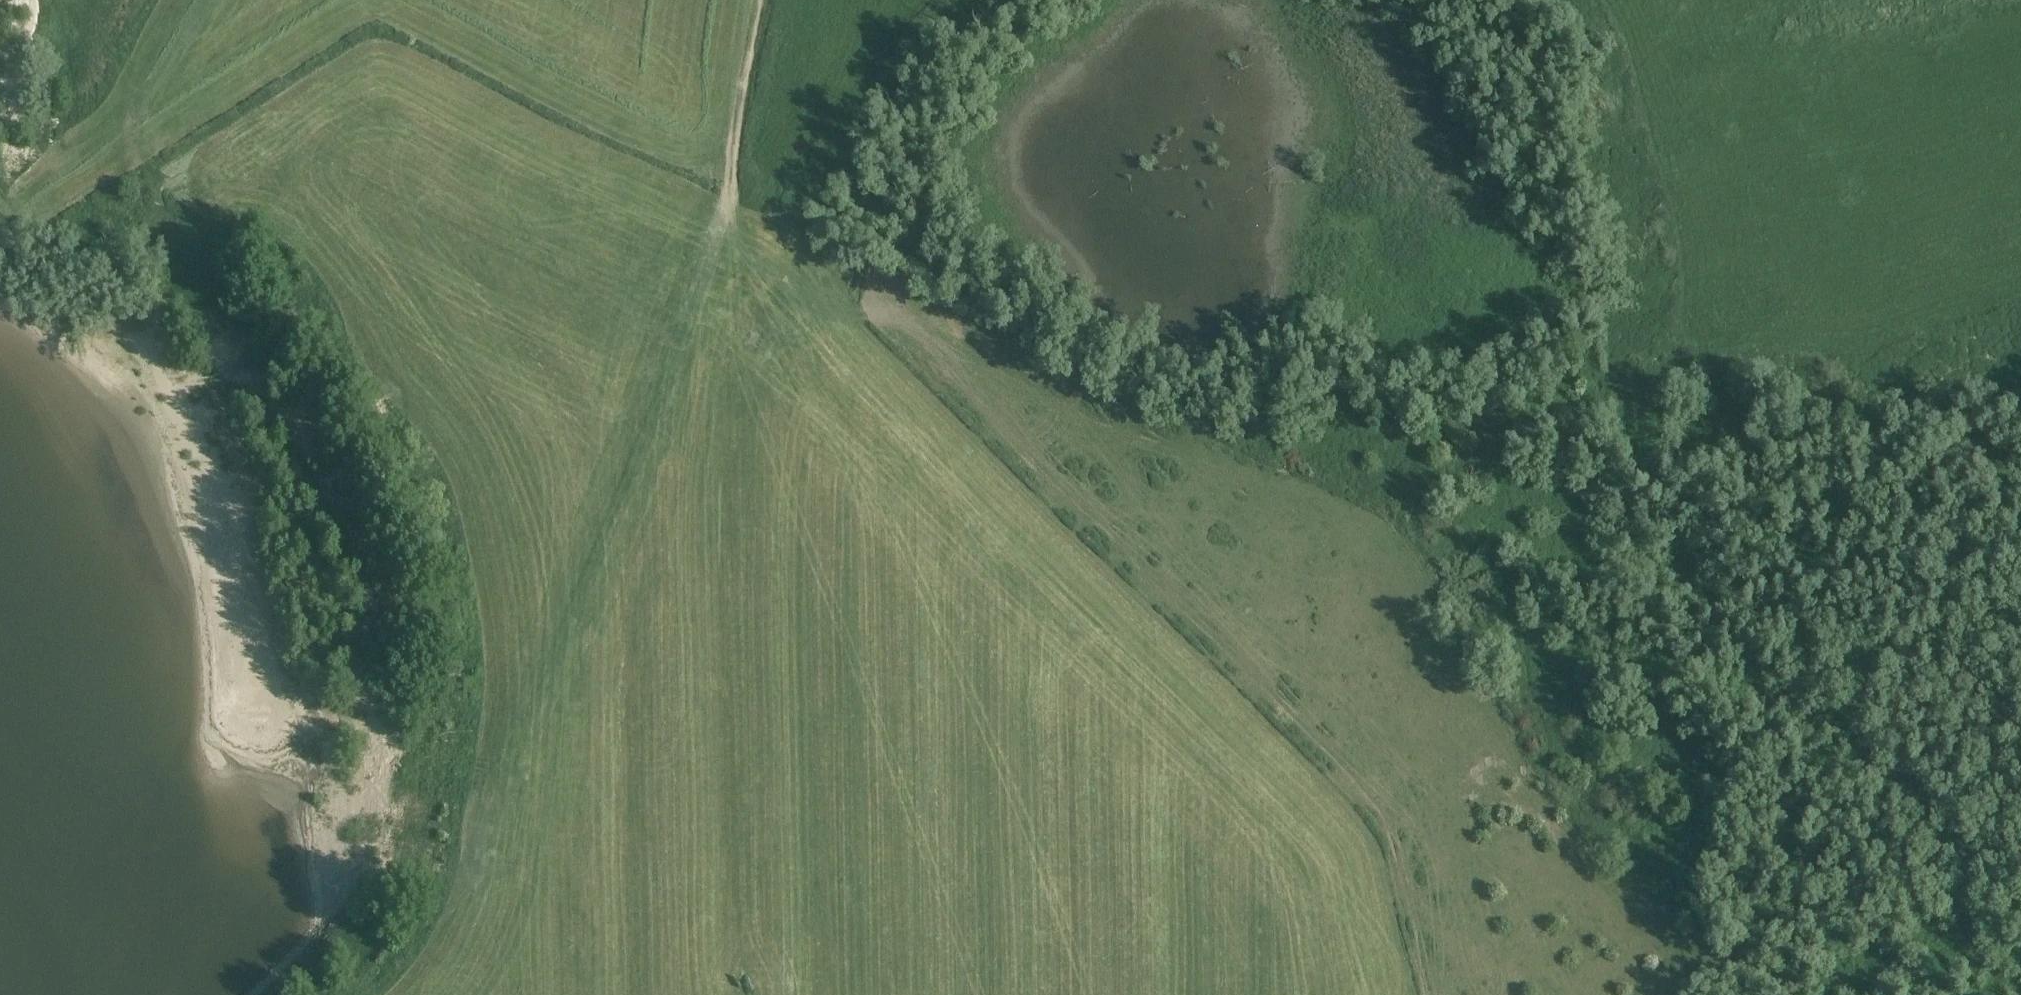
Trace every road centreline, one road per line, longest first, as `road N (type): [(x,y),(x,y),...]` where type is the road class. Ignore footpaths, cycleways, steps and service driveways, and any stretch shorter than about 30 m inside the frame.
road 1 (track): [(731,192),(769,0)]

